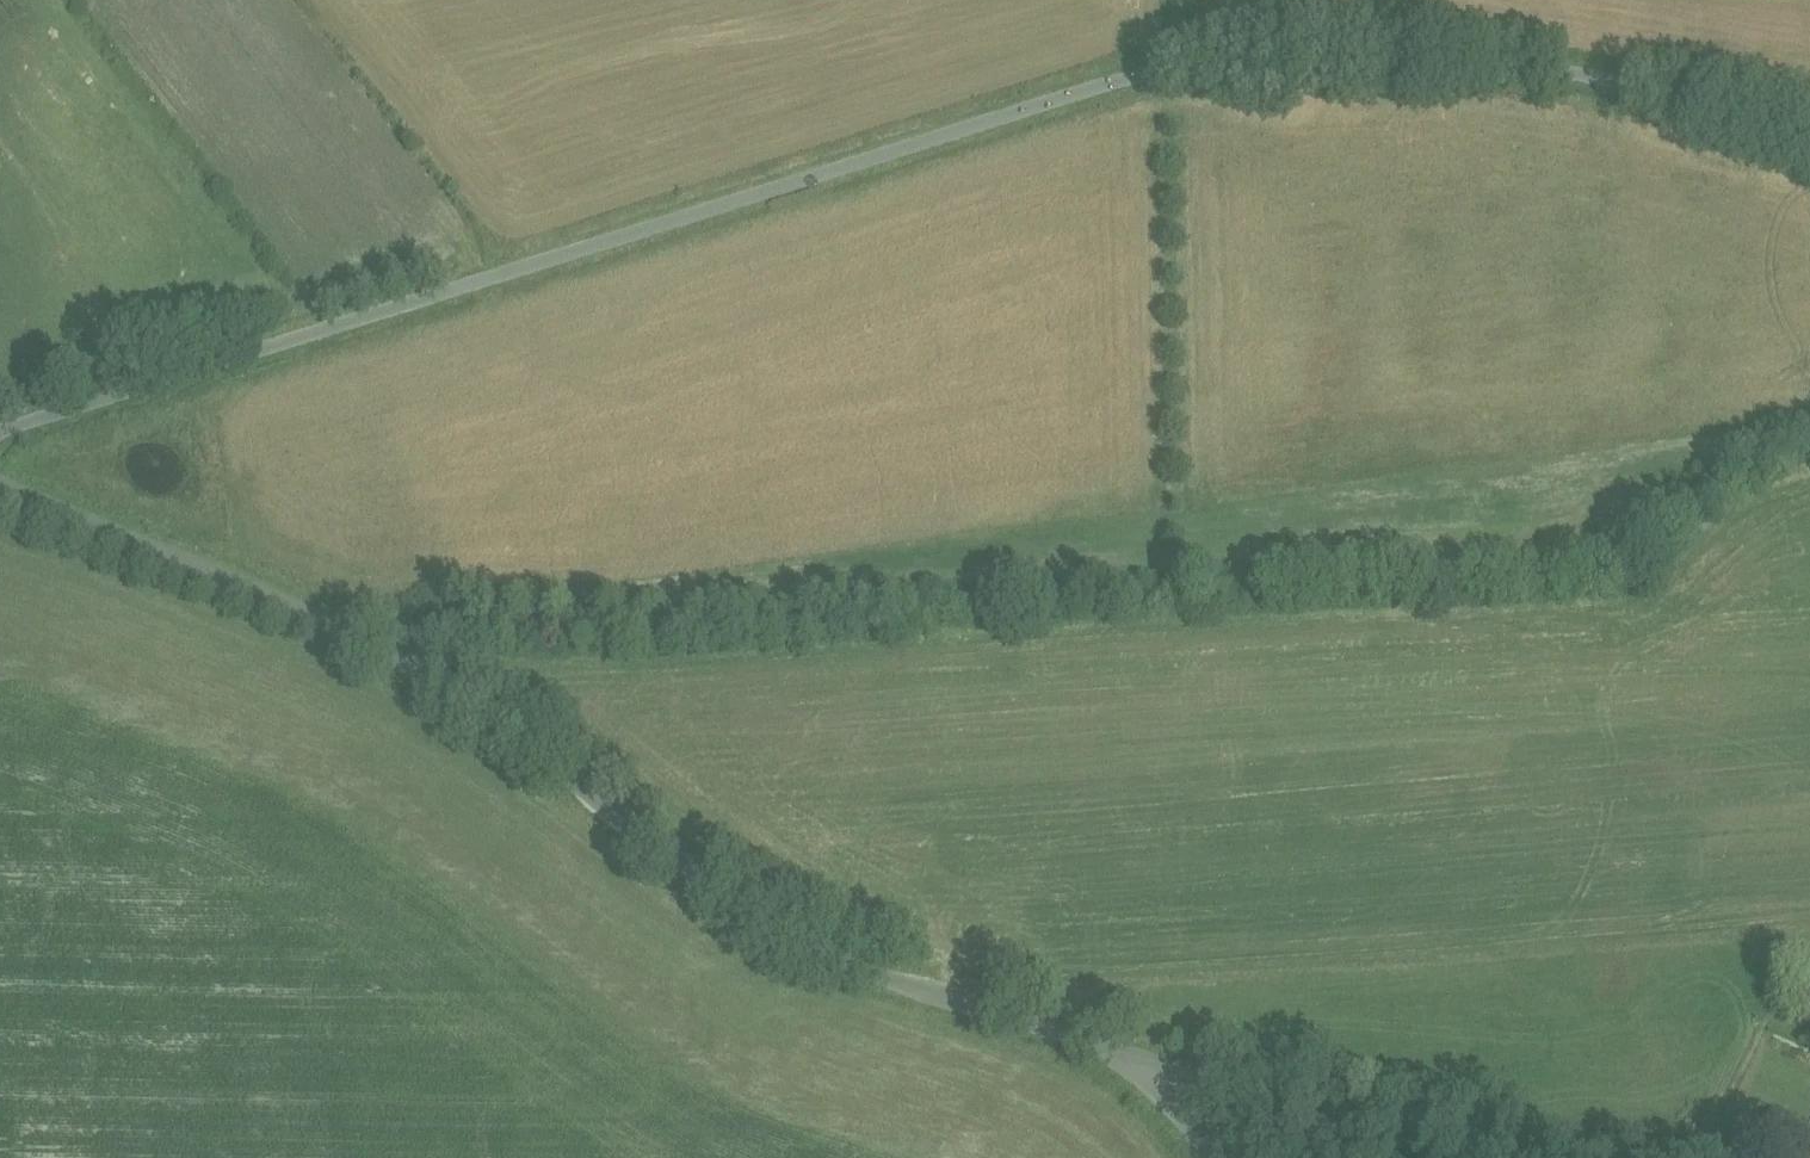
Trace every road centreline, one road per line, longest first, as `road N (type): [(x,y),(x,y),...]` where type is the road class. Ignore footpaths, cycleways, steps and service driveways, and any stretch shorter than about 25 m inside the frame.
road 1 (unclassified): [(0,434),(1125,79),(1182,69),(1308,59),(1517,63),(1602,78),(1809,139)]
road 2 (unclassified): [(1040,1032),(892,993),(751,922),(411,669),(0,486)]
road 3 (unclassified): [(1441,1157),(1040,1032)]
road 4 (unclassified): [(1155,1157),(1040,1032)]

